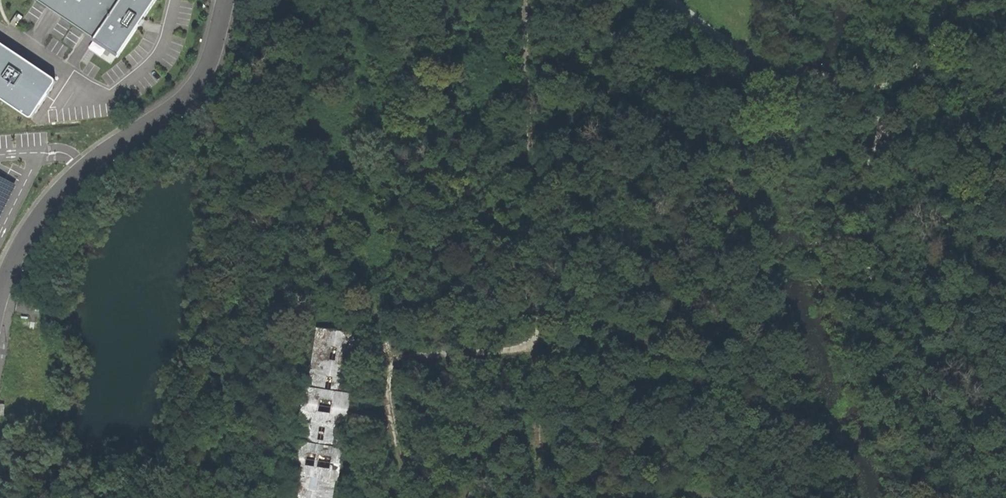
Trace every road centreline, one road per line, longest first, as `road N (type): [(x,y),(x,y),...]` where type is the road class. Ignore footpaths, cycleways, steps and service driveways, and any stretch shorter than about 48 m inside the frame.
road 1 (unclassified): [(0,312),(20,249),(60,191),(81,167),(187,94),(211,57),(224,0)]
road 2 (track): [(877,123),(863,196),(872,281),(907,438),(929,497)]
road 3 (track): [(963,0),(911,69),(875,82)]

